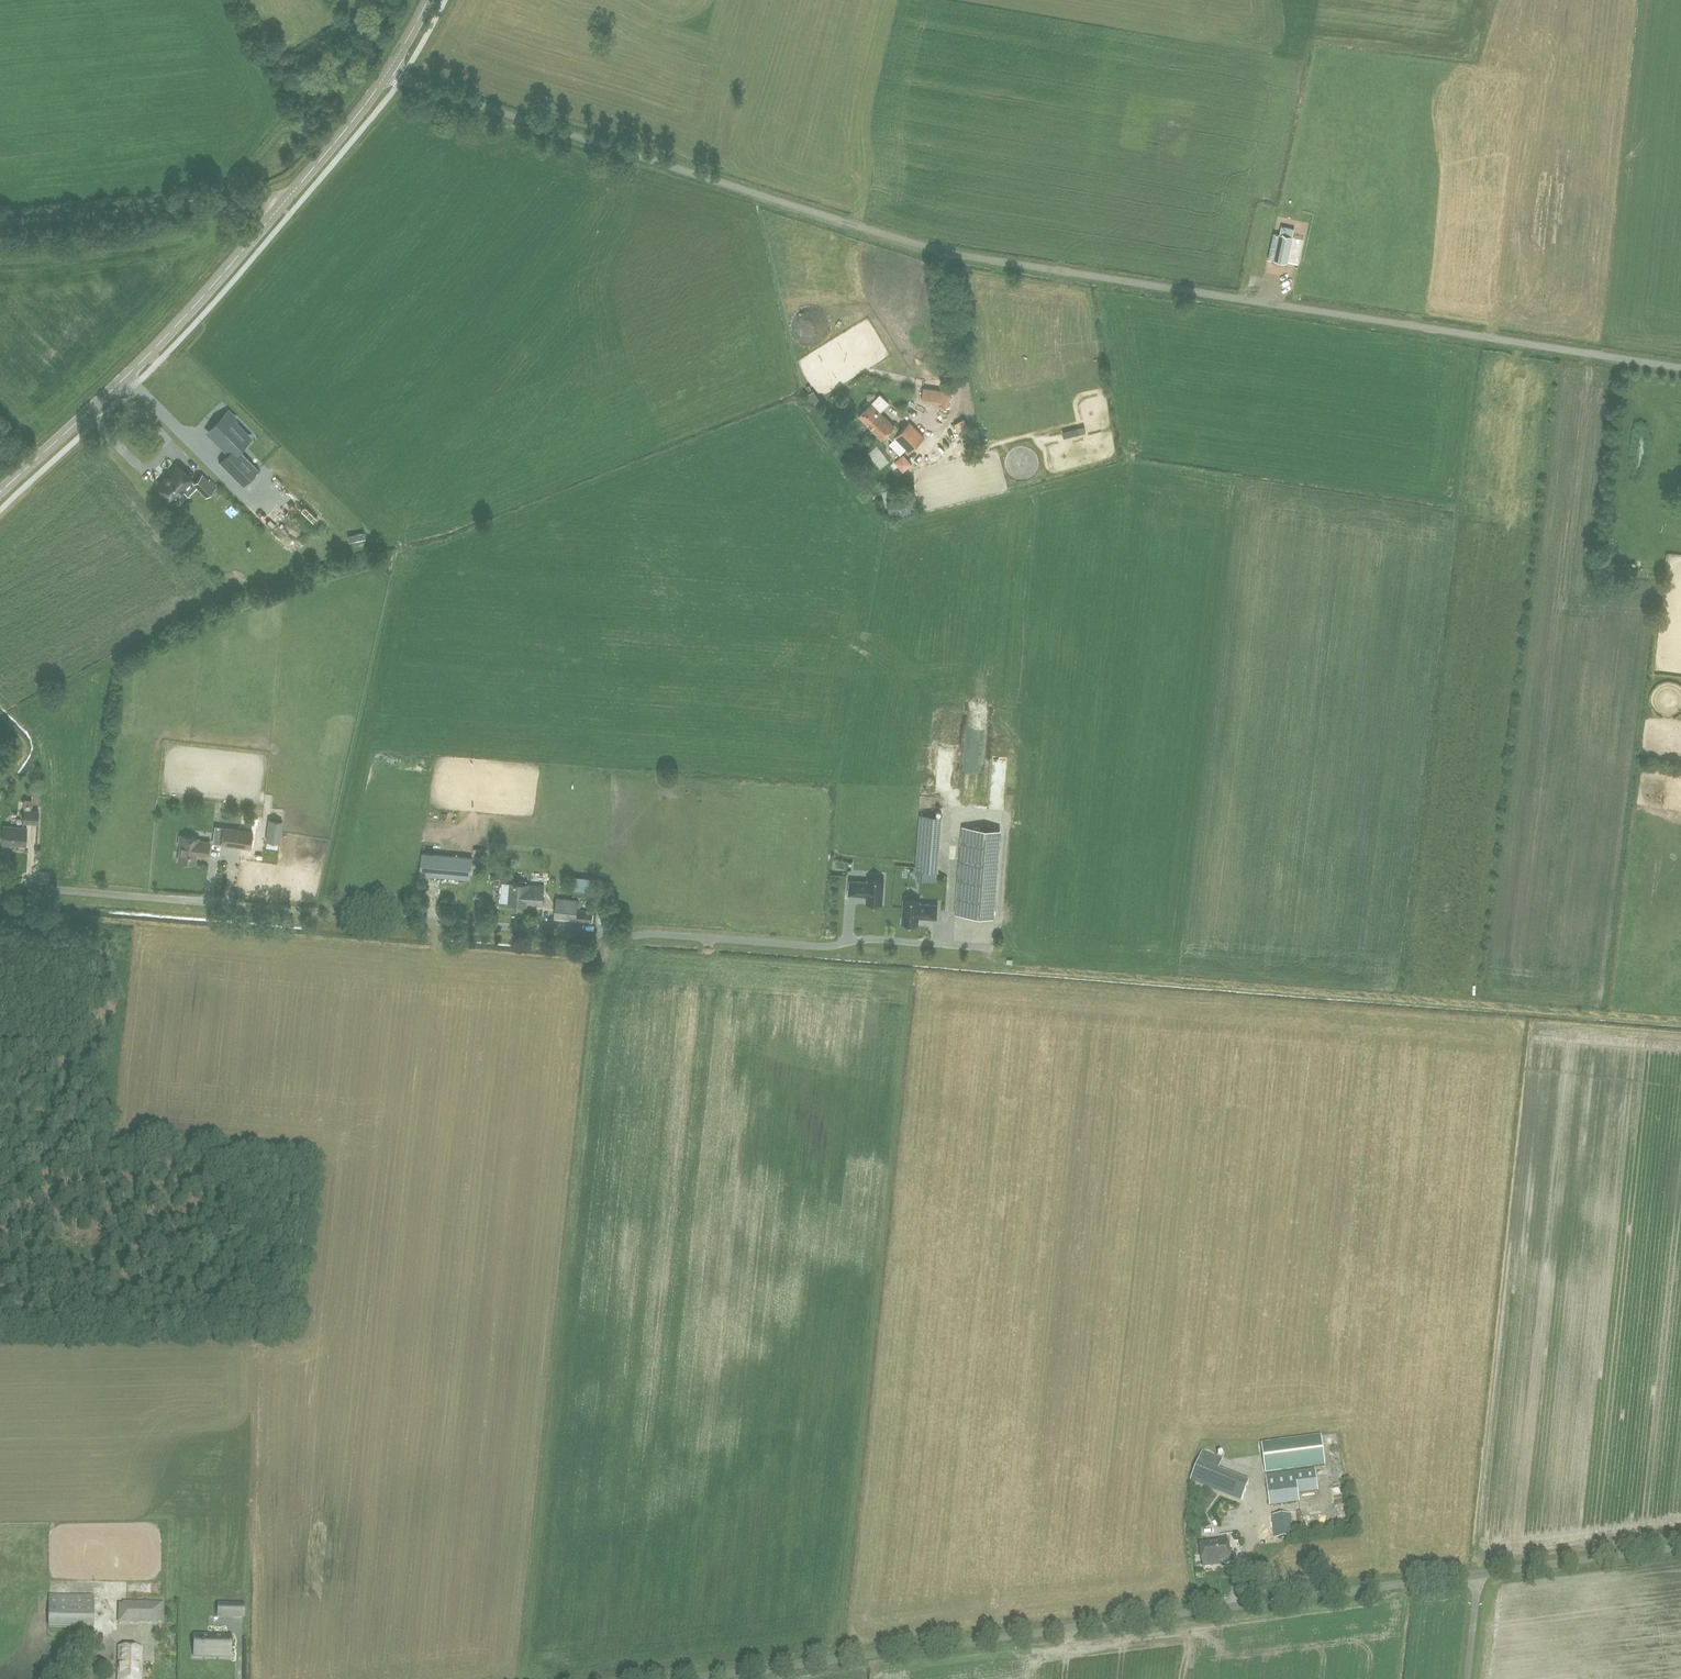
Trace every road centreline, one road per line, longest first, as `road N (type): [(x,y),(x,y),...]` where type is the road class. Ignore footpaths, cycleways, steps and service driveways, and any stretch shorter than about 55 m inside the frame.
road 1 (unclassified): [(1680,368),(946,252),(388,71)]
road 2 (unclassified): [(684,1678),(1680,1547)]
road 3 (unclassified): [(607,936),(0,885)]
road 4 (tertiary): [(283,203),(172,330),(0,493)]
road 5 (unclassified): [(0,224),(249,199),(283,203)]
road 6 (tertiary): [(388,71),(283,203)]
road 7 (track): [(0,913),(134,923)]

